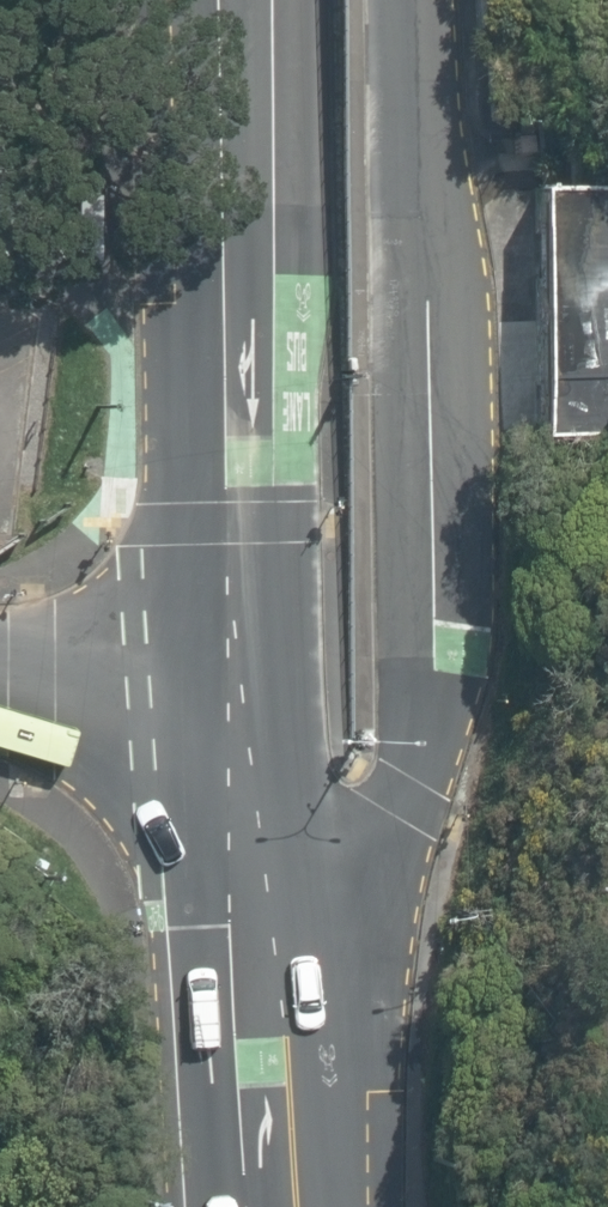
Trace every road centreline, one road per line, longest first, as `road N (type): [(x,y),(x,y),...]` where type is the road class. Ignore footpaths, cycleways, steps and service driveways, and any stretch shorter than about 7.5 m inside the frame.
road 1 (tertiary): [(418,0),(434,591),(426,735),(408,794),(375,850),(308,898),(232,920)]
road 2 (secondary): [(226,692),(222,0)]
road 3 (secondary): [(243,1206),(232,920)]
road 4 (secondary): [(232,920),(226,692)]
road 5 (tertiary): [(226,692),(0,673)]

